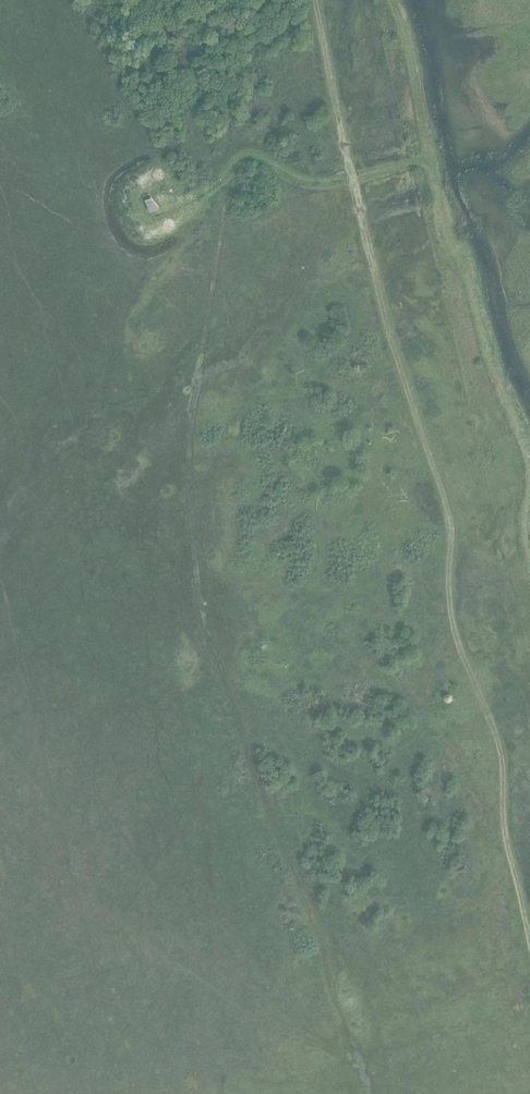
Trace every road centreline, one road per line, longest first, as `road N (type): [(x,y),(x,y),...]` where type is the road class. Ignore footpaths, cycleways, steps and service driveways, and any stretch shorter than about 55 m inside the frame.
road 1 (track): [(373,1093),(227,719),(190,572),(183,401),(221,219),(230,111),(213,0)]
road 2 (track): [(315,0),(393,354),(446,507),(448,627),(500,751),(500,827),(529,934)]

